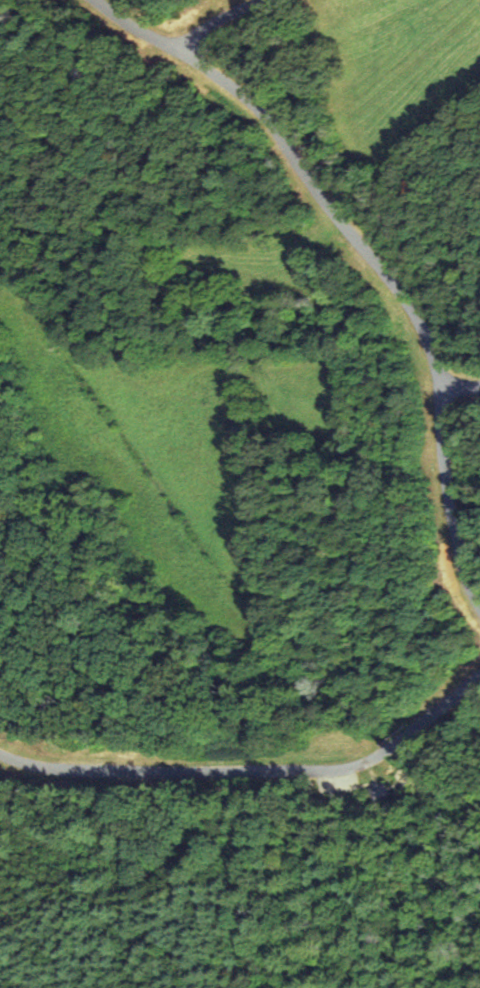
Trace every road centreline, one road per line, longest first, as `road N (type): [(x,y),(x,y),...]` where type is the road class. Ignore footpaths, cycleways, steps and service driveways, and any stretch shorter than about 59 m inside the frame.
road 1 (residential): [(441,381),(434,349),(399,289),(232,81),(96,0)]
road 2 (residential): [(479,676),(387,751),(348,769),(43,767),(0,752)]
road 3 (residential): [(479,383),(441,381),(444,469),(479,604)]

